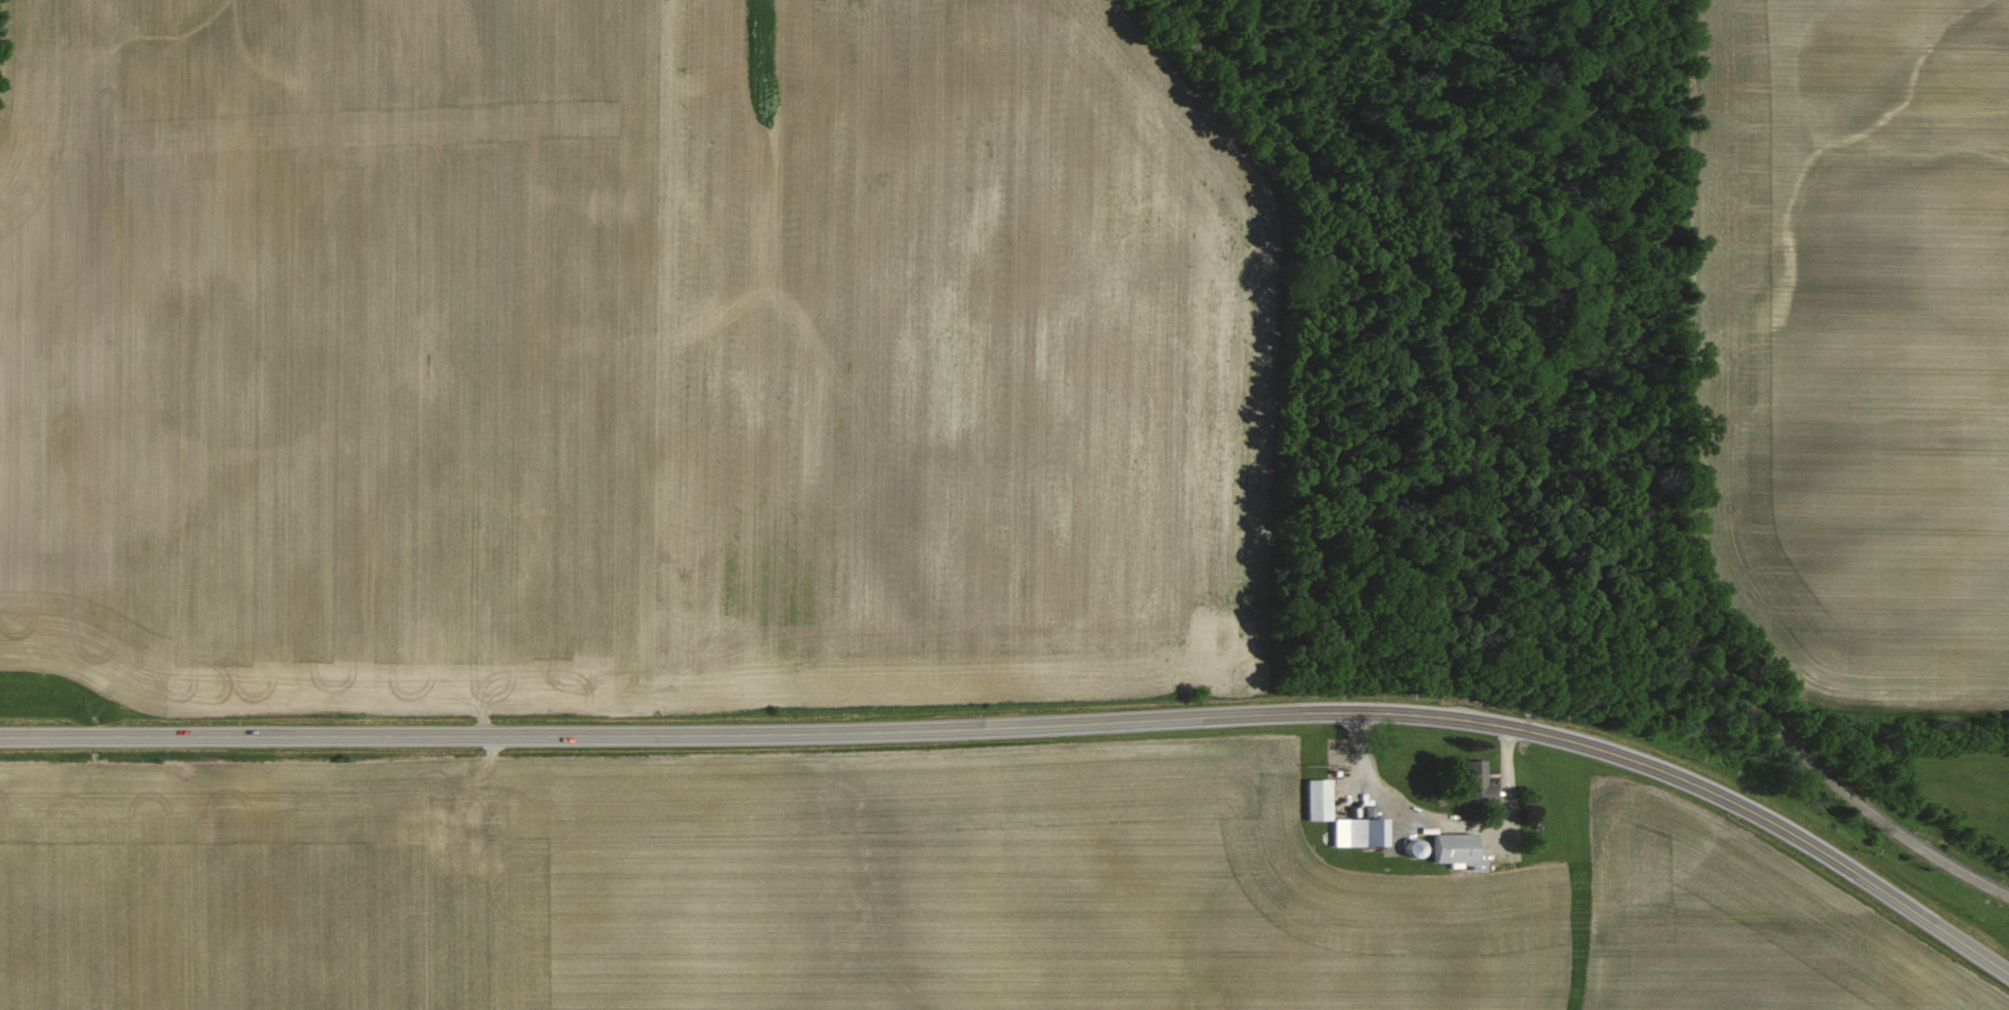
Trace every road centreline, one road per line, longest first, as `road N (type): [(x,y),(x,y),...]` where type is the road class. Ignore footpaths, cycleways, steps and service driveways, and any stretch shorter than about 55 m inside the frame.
road 1 (primary): [(2008,974),(1828,856),(1712,793),(1582,744),(1439,716),(1310,713),(727,735),(0,735)]

